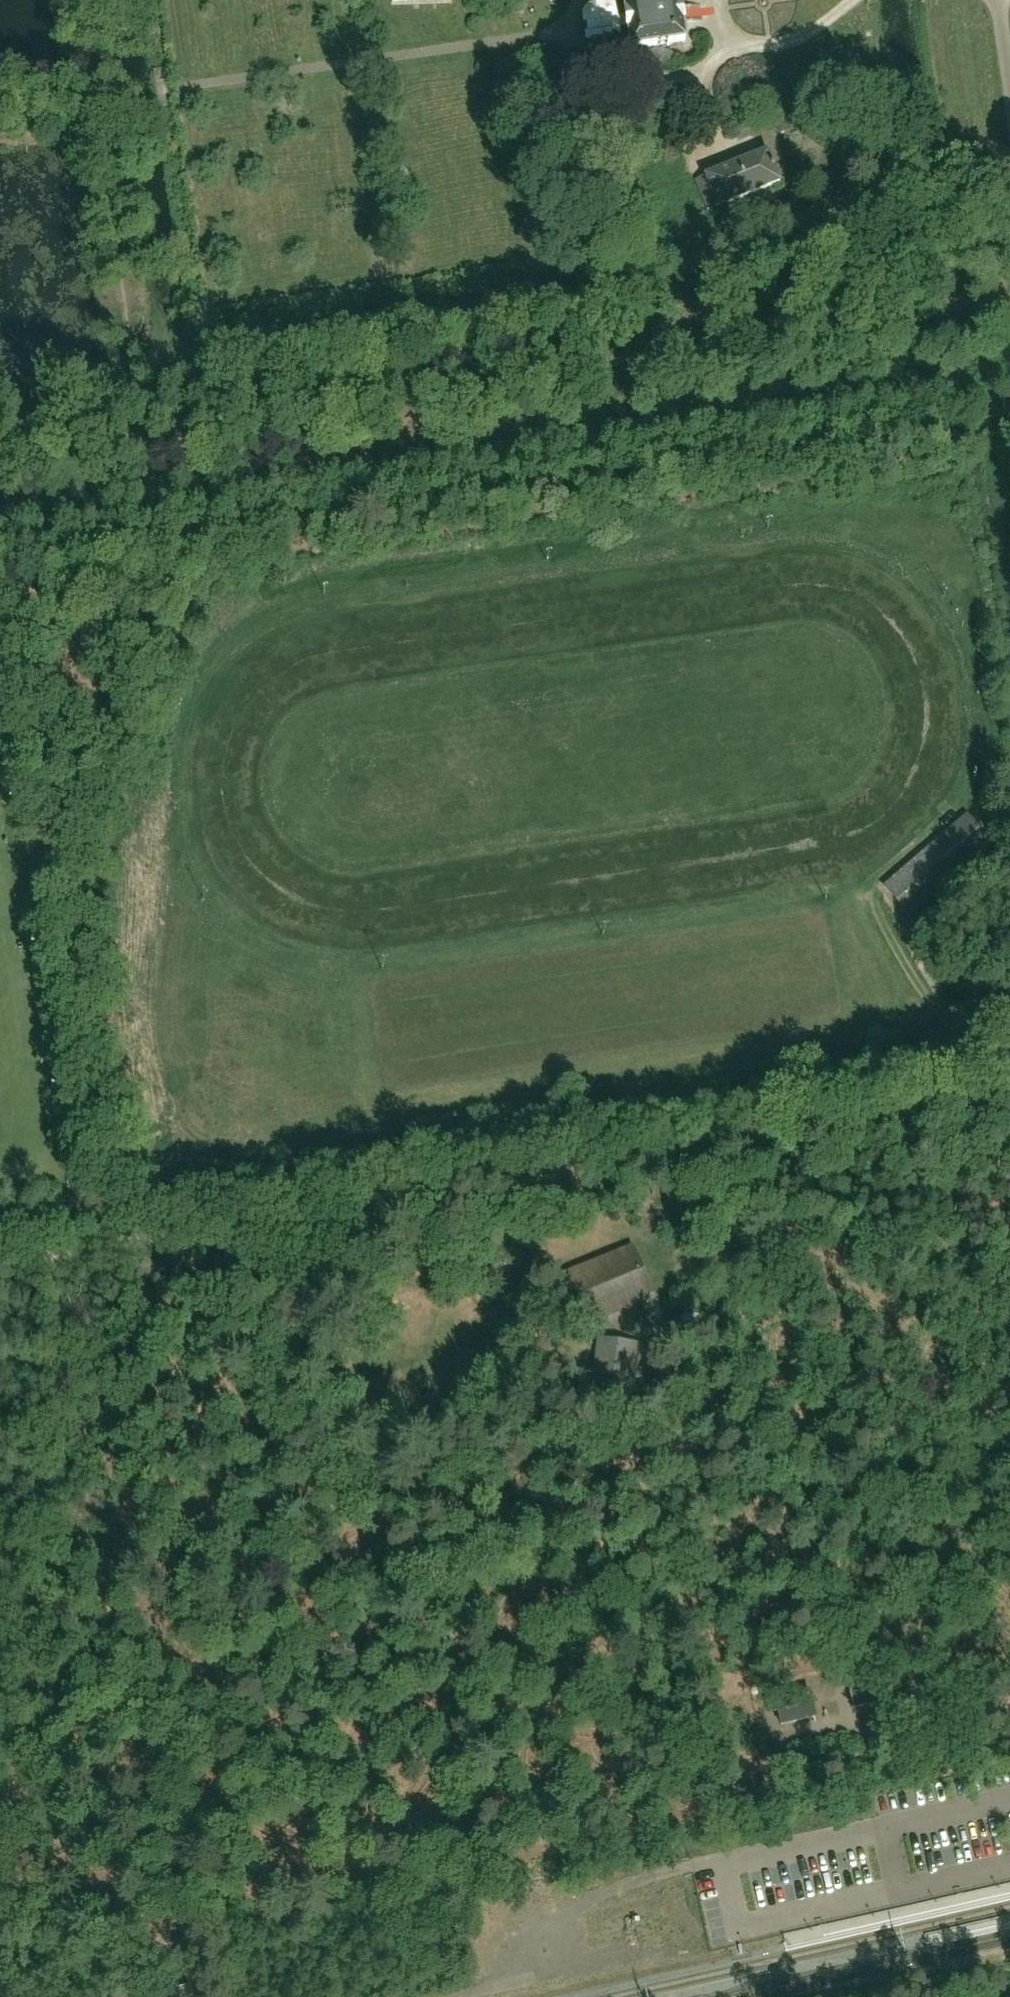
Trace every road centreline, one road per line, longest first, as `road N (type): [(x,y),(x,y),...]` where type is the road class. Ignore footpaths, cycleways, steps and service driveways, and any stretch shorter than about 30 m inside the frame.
road 1 (track): [(1009,1099),(0,1263)]

